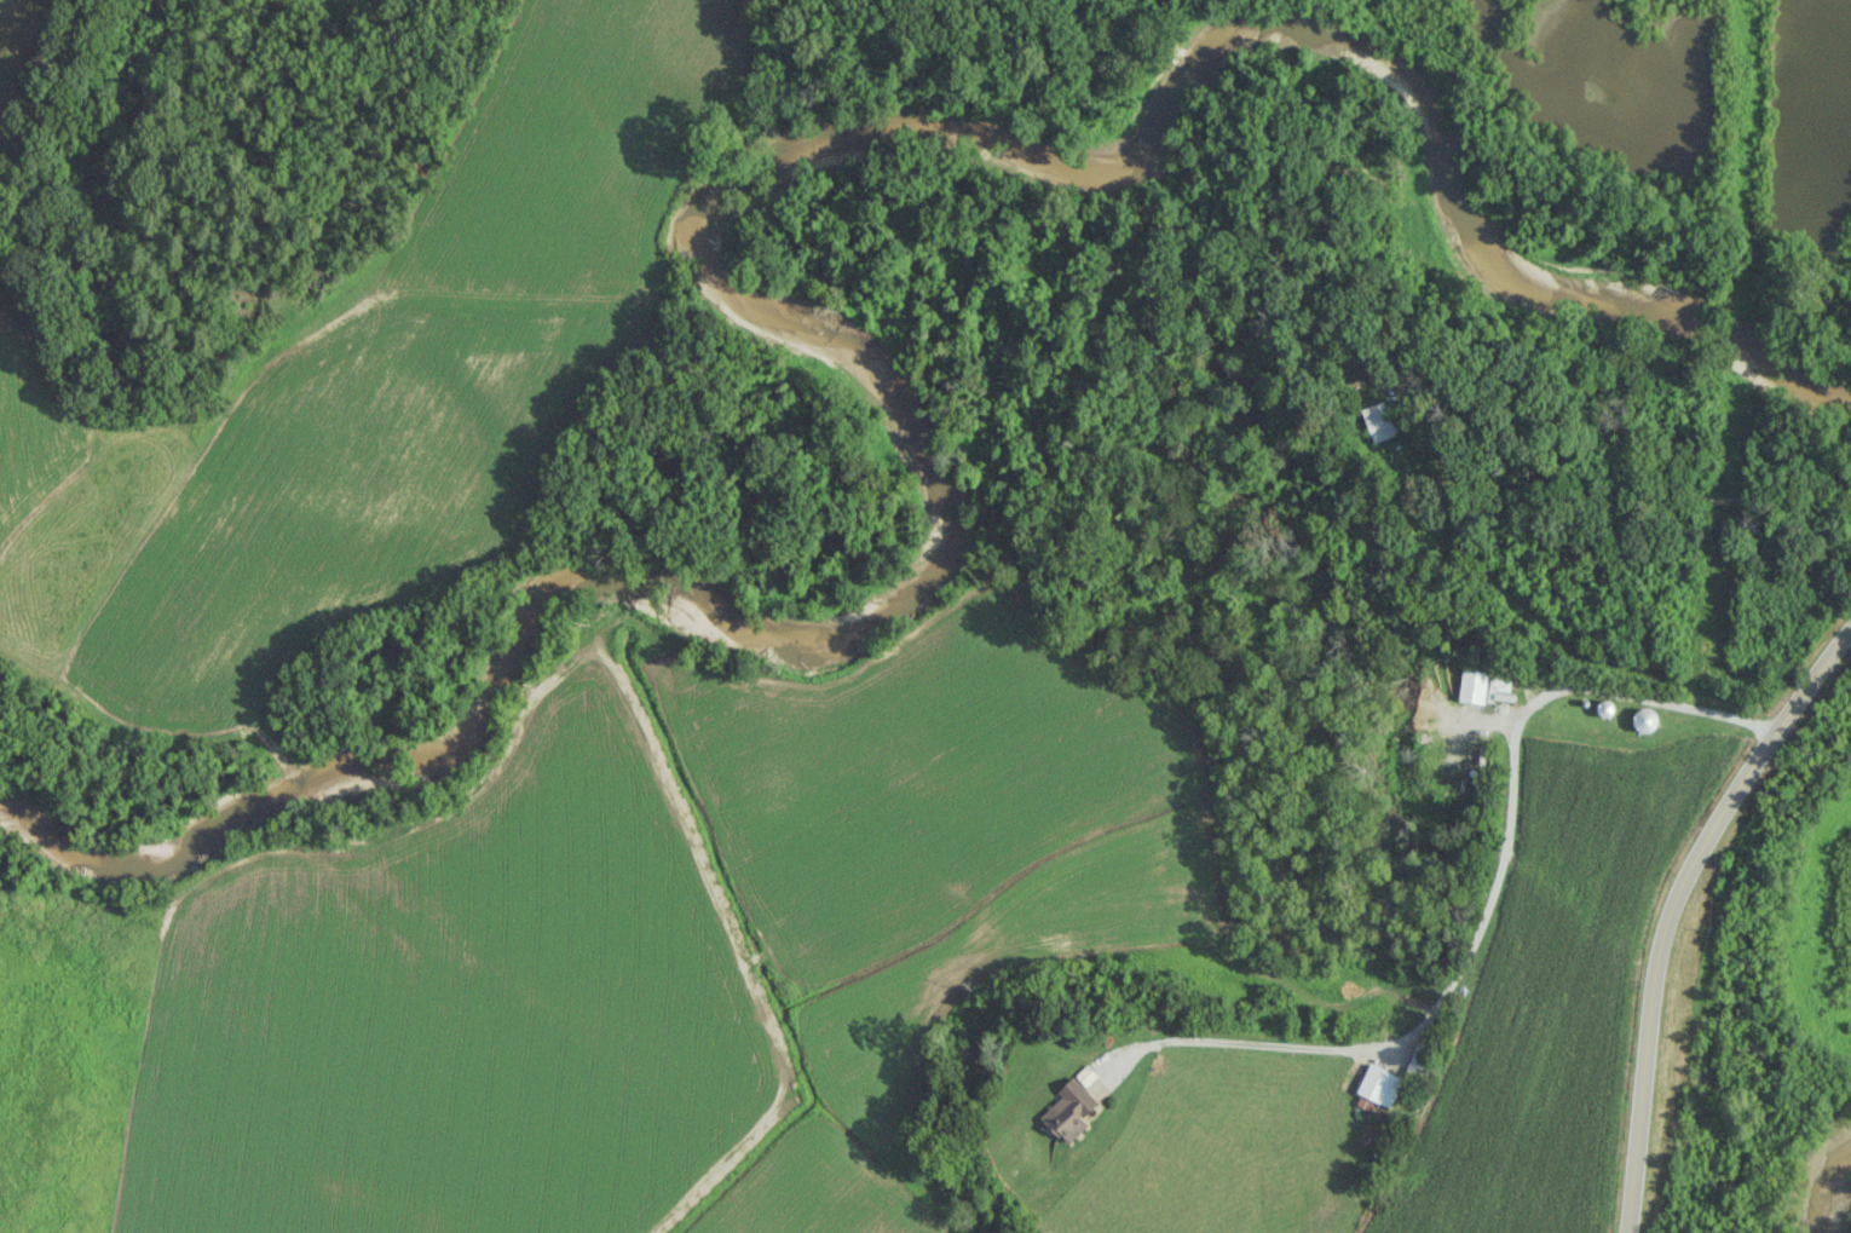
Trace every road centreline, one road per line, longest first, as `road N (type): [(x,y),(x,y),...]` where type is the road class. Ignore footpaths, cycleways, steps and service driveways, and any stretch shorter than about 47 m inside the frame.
road 1 (residential): [(1850,626),(1684,877),(1653,981),(1627,1232)]
road 2 (residential): [(1850,502),(1713,502),(1654,484),(1616,456),(1555,356),(1529,341),(1399,371)]

